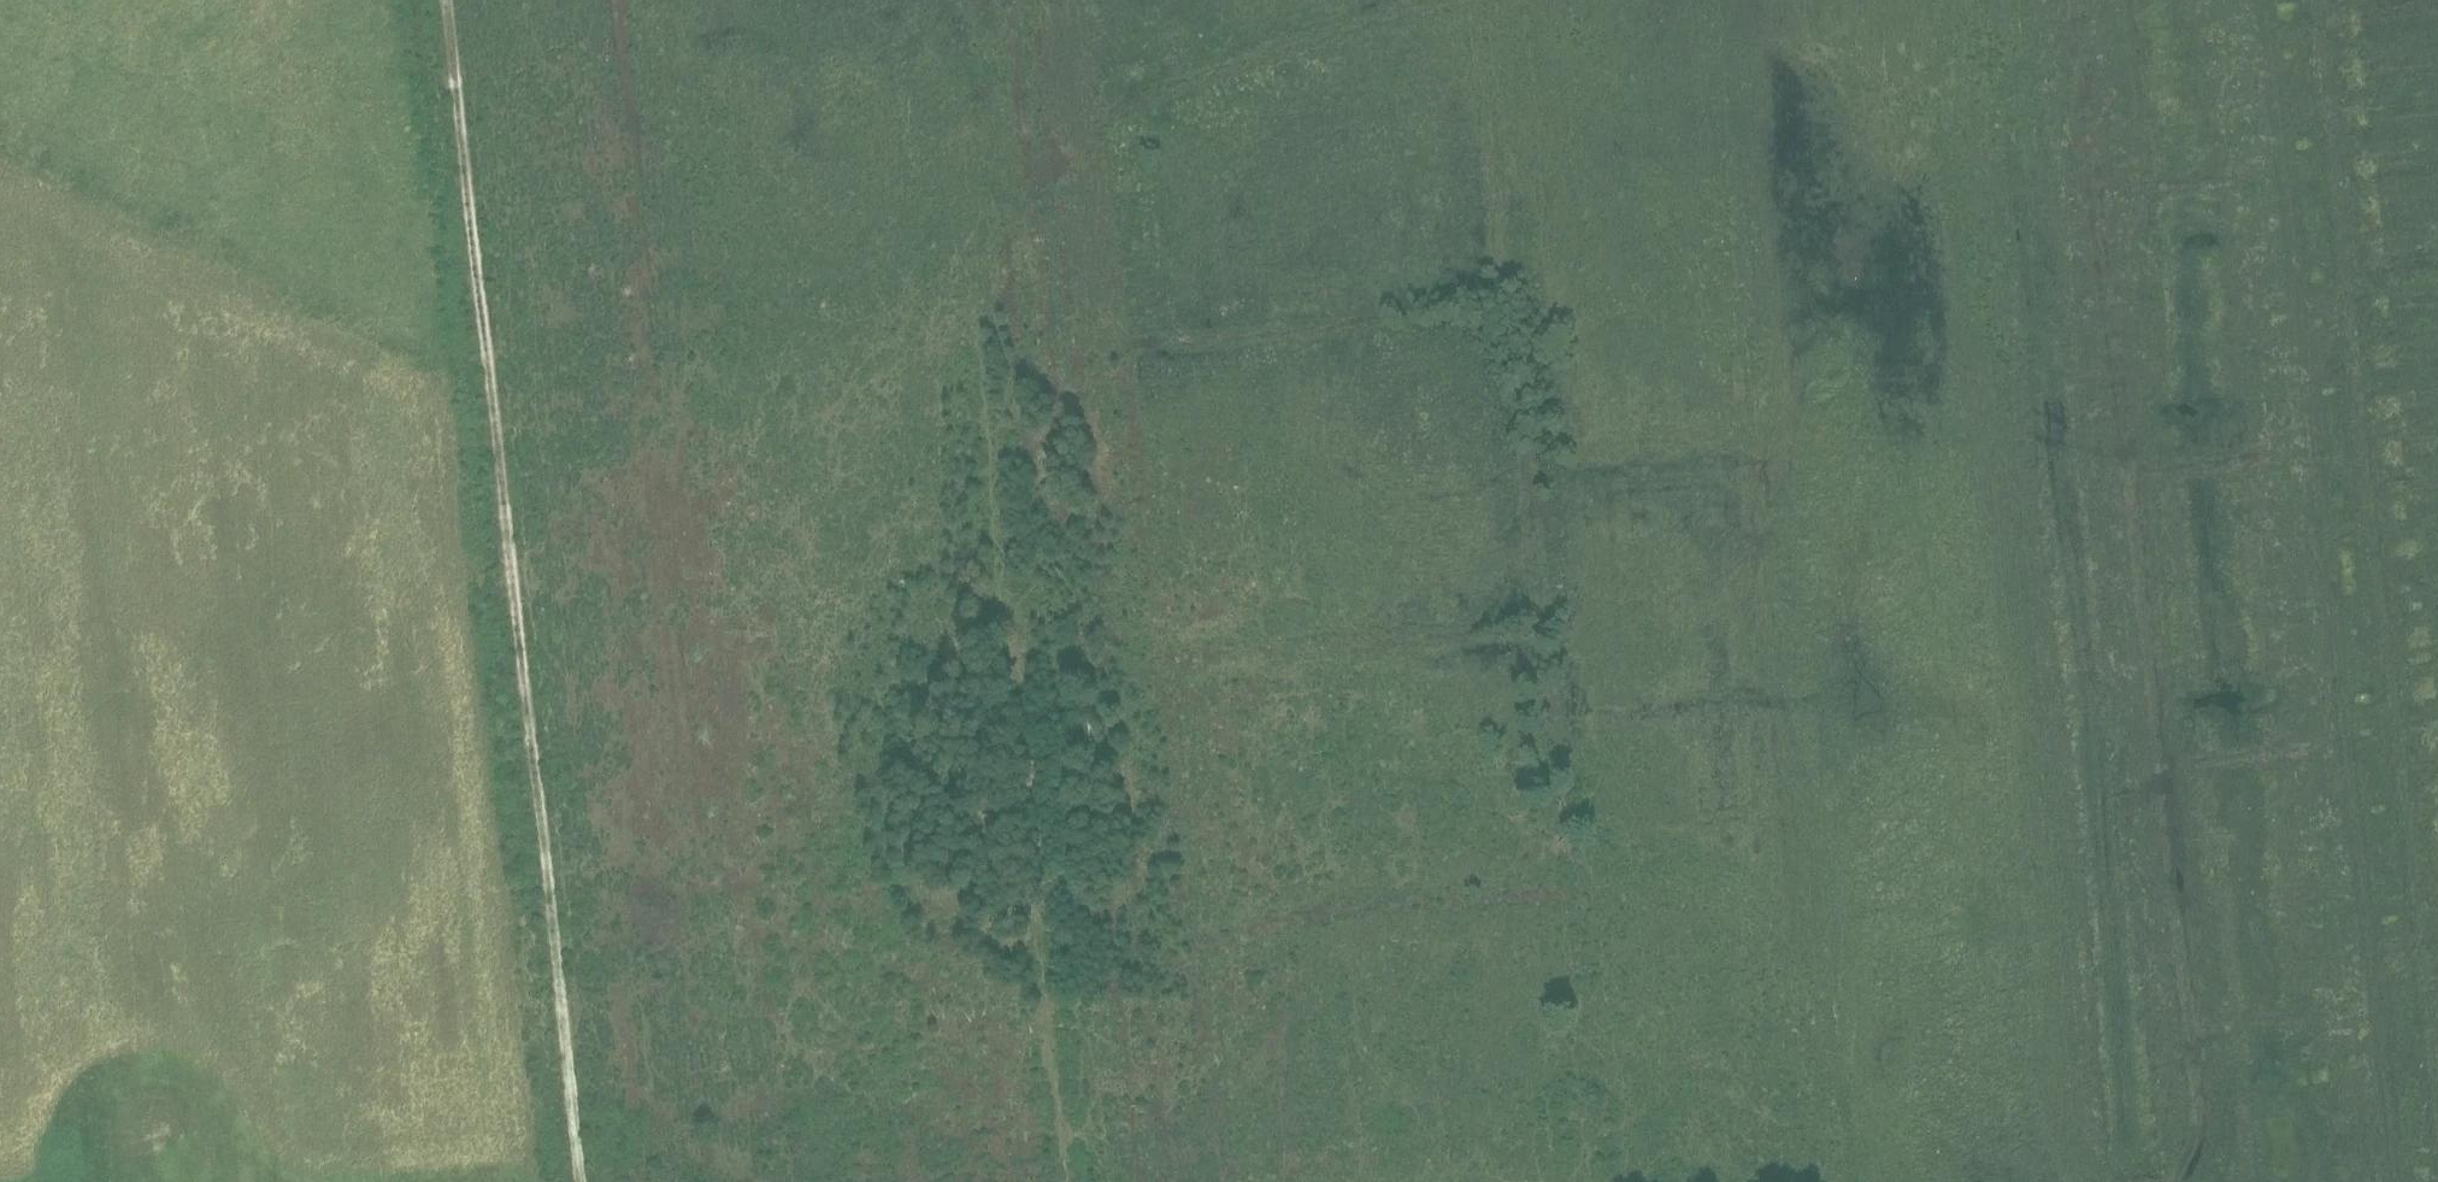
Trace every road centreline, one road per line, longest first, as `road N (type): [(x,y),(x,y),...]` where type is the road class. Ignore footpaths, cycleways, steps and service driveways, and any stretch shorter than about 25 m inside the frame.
road 1 (track): [(588,1181),(454,0)]

